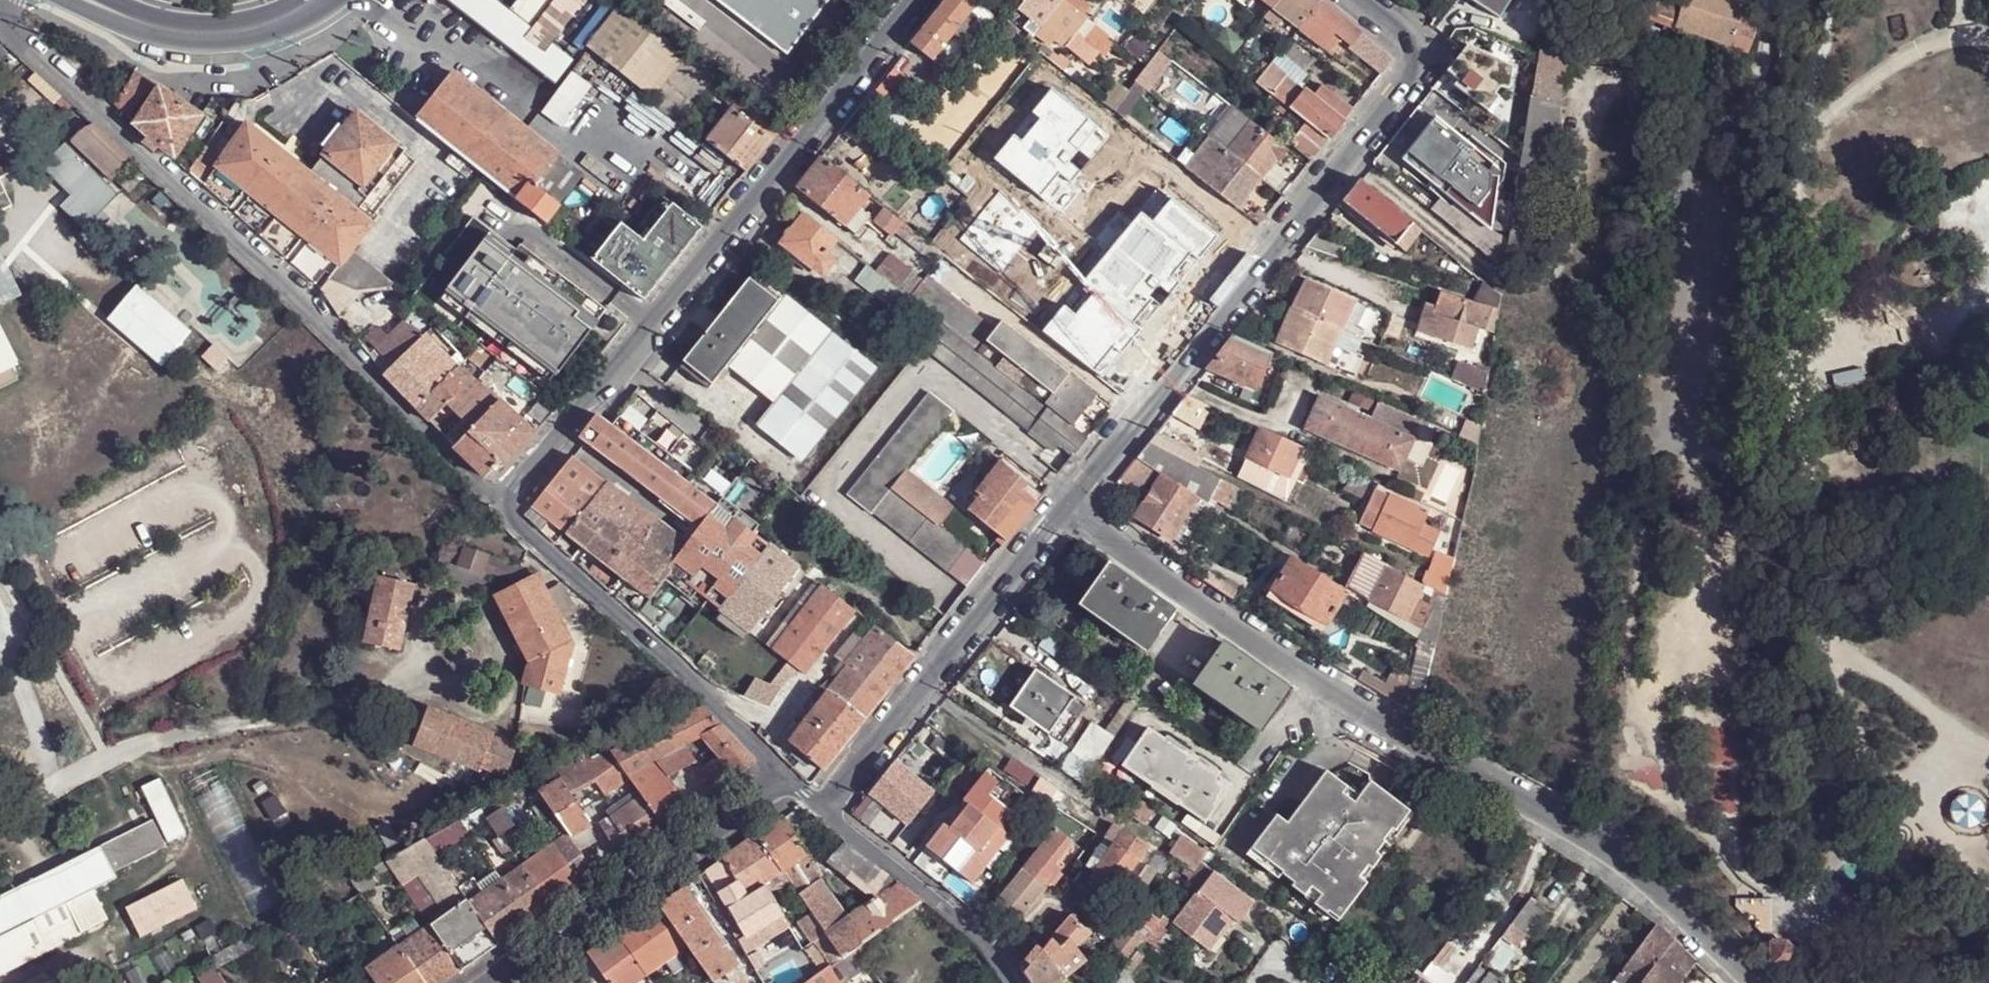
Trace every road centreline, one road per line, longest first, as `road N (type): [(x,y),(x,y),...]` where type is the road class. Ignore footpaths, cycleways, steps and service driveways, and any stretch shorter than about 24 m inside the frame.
road 1 (residential): [(1068,509),(1321,683),(1607,849),(1763,982)]
road 2 (residential): [(510,514),(208,207),(22,40),(12,21),(14,0)]
road 3 (residential): [(916,0),(510,514)]
road 4 (residential): [(1068,509),(1408,78),(1415,52),(1407,35),(1365,0)]
road 5 (residential): [(510,514),(791,777)]
road 6 (residential): [(825,805),(1068,509)]
road 7 (residential): [(791,777),(495,982)]
road 8 (residential): [(825,805),(924,887),(1013,982)]
road 9 (residential): [(86,0),(186,34),(261,29),(322,0)]

